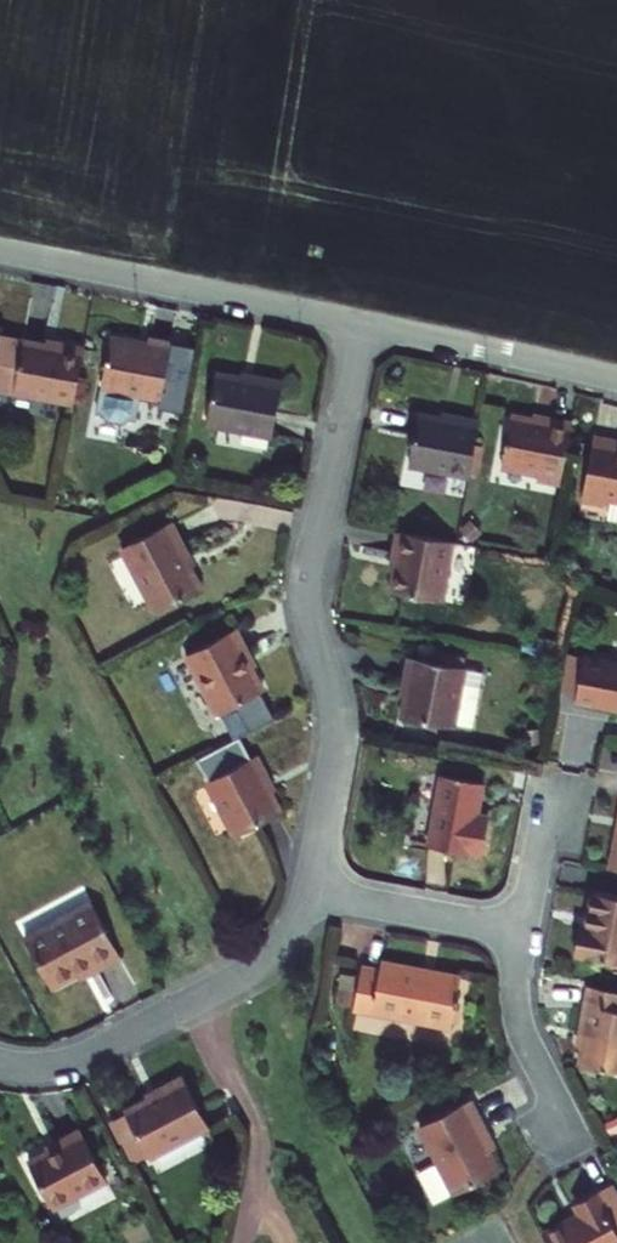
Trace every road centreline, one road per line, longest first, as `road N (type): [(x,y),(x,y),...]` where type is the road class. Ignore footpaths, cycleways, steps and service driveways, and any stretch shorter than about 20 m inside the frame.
road 1 (residential): [(309,891),(338,727),(312,623),(309,574),(364,324)]
road 2 (residential): [(0,250),(364,324)]
road 3 (residential): [(192,997),(257,1140),(240,1242)]
road 4 (residential): [(364,324),(616,378)]
road 5 (residential): [(523,934),(517,1024),(573,1141)]
road 6 (residential): [(309,891),(523,934)]
road 7 (residential): [(0,1062),(65,1060),(192,997)]
road 8 (residential): [(192,997),(270,953),(296,923),(309,891)]
road 9 (residential): [(554,783),(523,934)]

